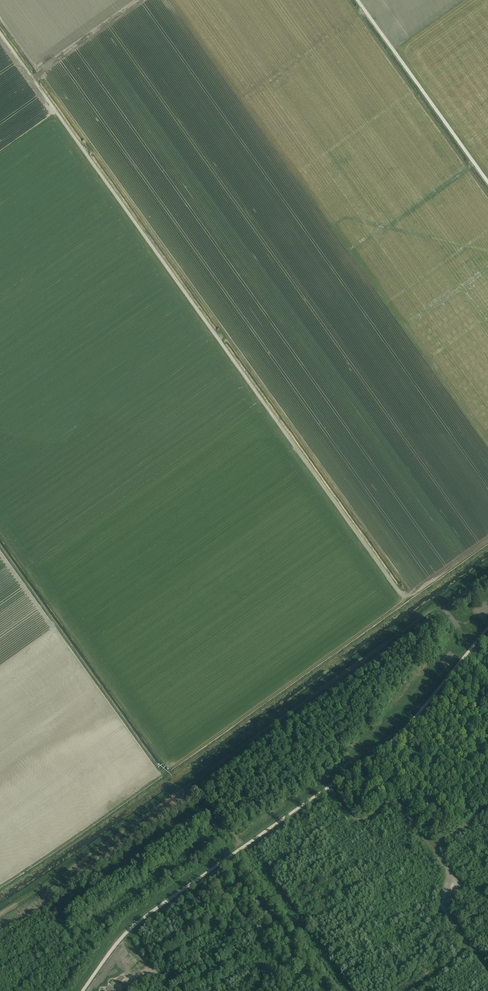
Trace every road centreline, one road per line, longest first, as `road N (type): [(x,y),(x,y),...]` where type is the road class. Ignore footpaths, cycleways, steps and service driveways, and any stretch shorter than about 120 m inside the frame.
road 1 (track): [(0,912),(487,569)]
road 2 (track): [(487,627),(406,728),(134,924),(82,990)]
road 3 (track): [(487,966),(447,913),(452,880),(402,805),(389,801),(357,820),(328,787)]

